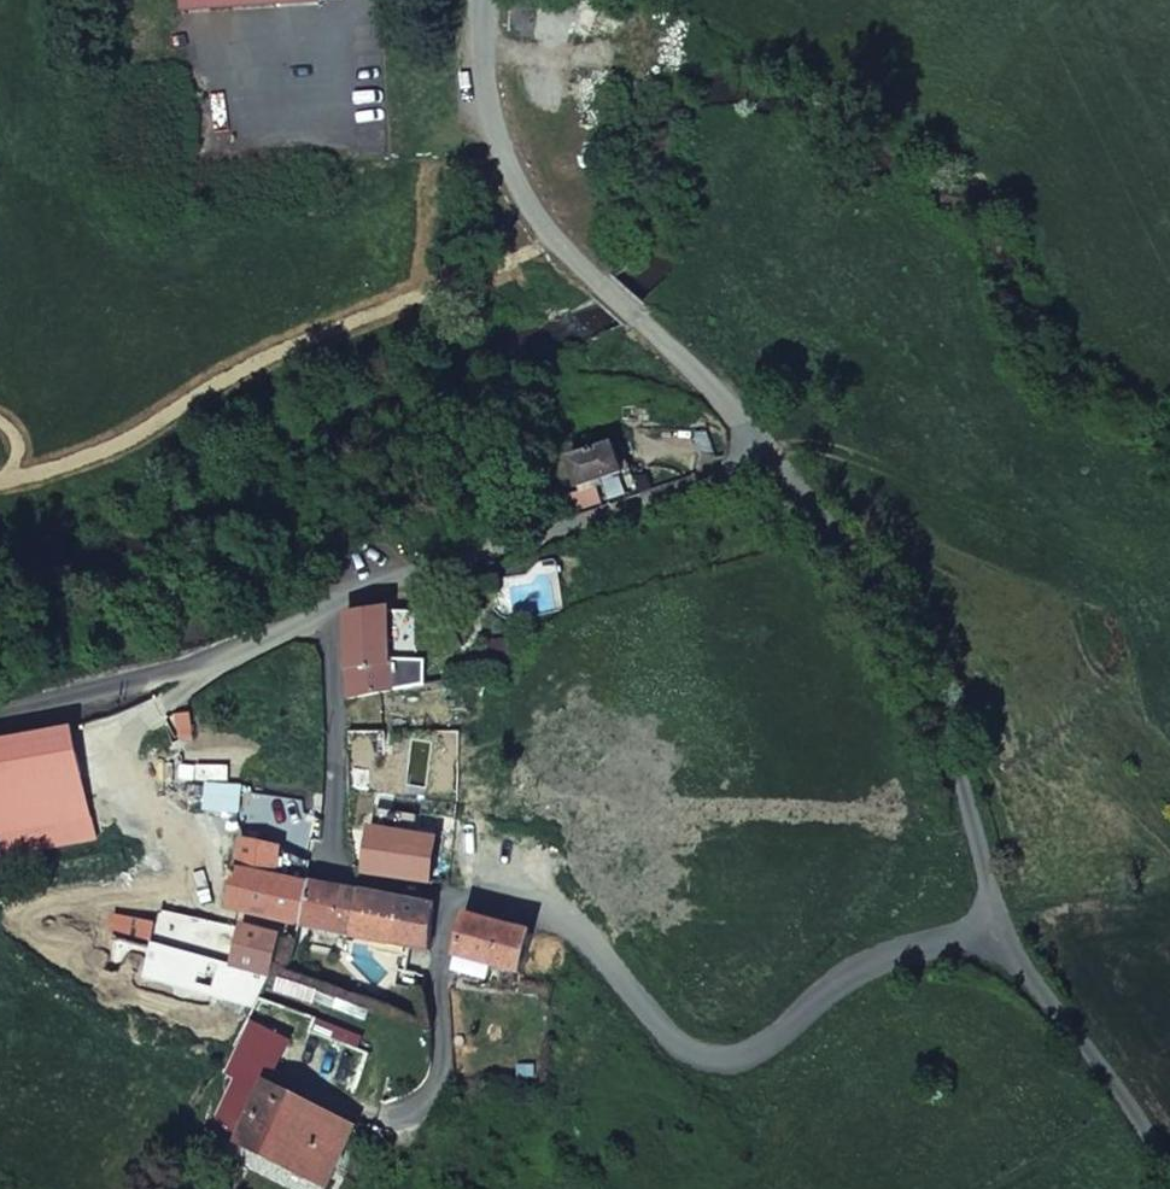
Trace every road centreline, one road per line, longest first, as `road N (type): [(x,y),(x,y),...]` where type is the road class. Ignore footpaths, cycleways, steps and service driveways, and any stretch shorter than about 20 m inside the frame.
road 1 (unclassified): [(1010,940),(932,948),(864,968),(781,1034),(740,1054),(702,1057),(663,1034),(562,920),(541,910),(325,878),(344,607)]
road 2 (residential): [(484,0),(480,35),(494,126),(530,198),(592,276),(708,387),(764,461)]
road 3 (residential): [(764,461),(832,535),(928,698),(1010,940)]
road 4 (residential): [(344,607),(764,461)]
road 5 (residential): [(0,711),(344,607)]
road 6 (residential): [(1010,940),(1019,966),(1166,1188)]

